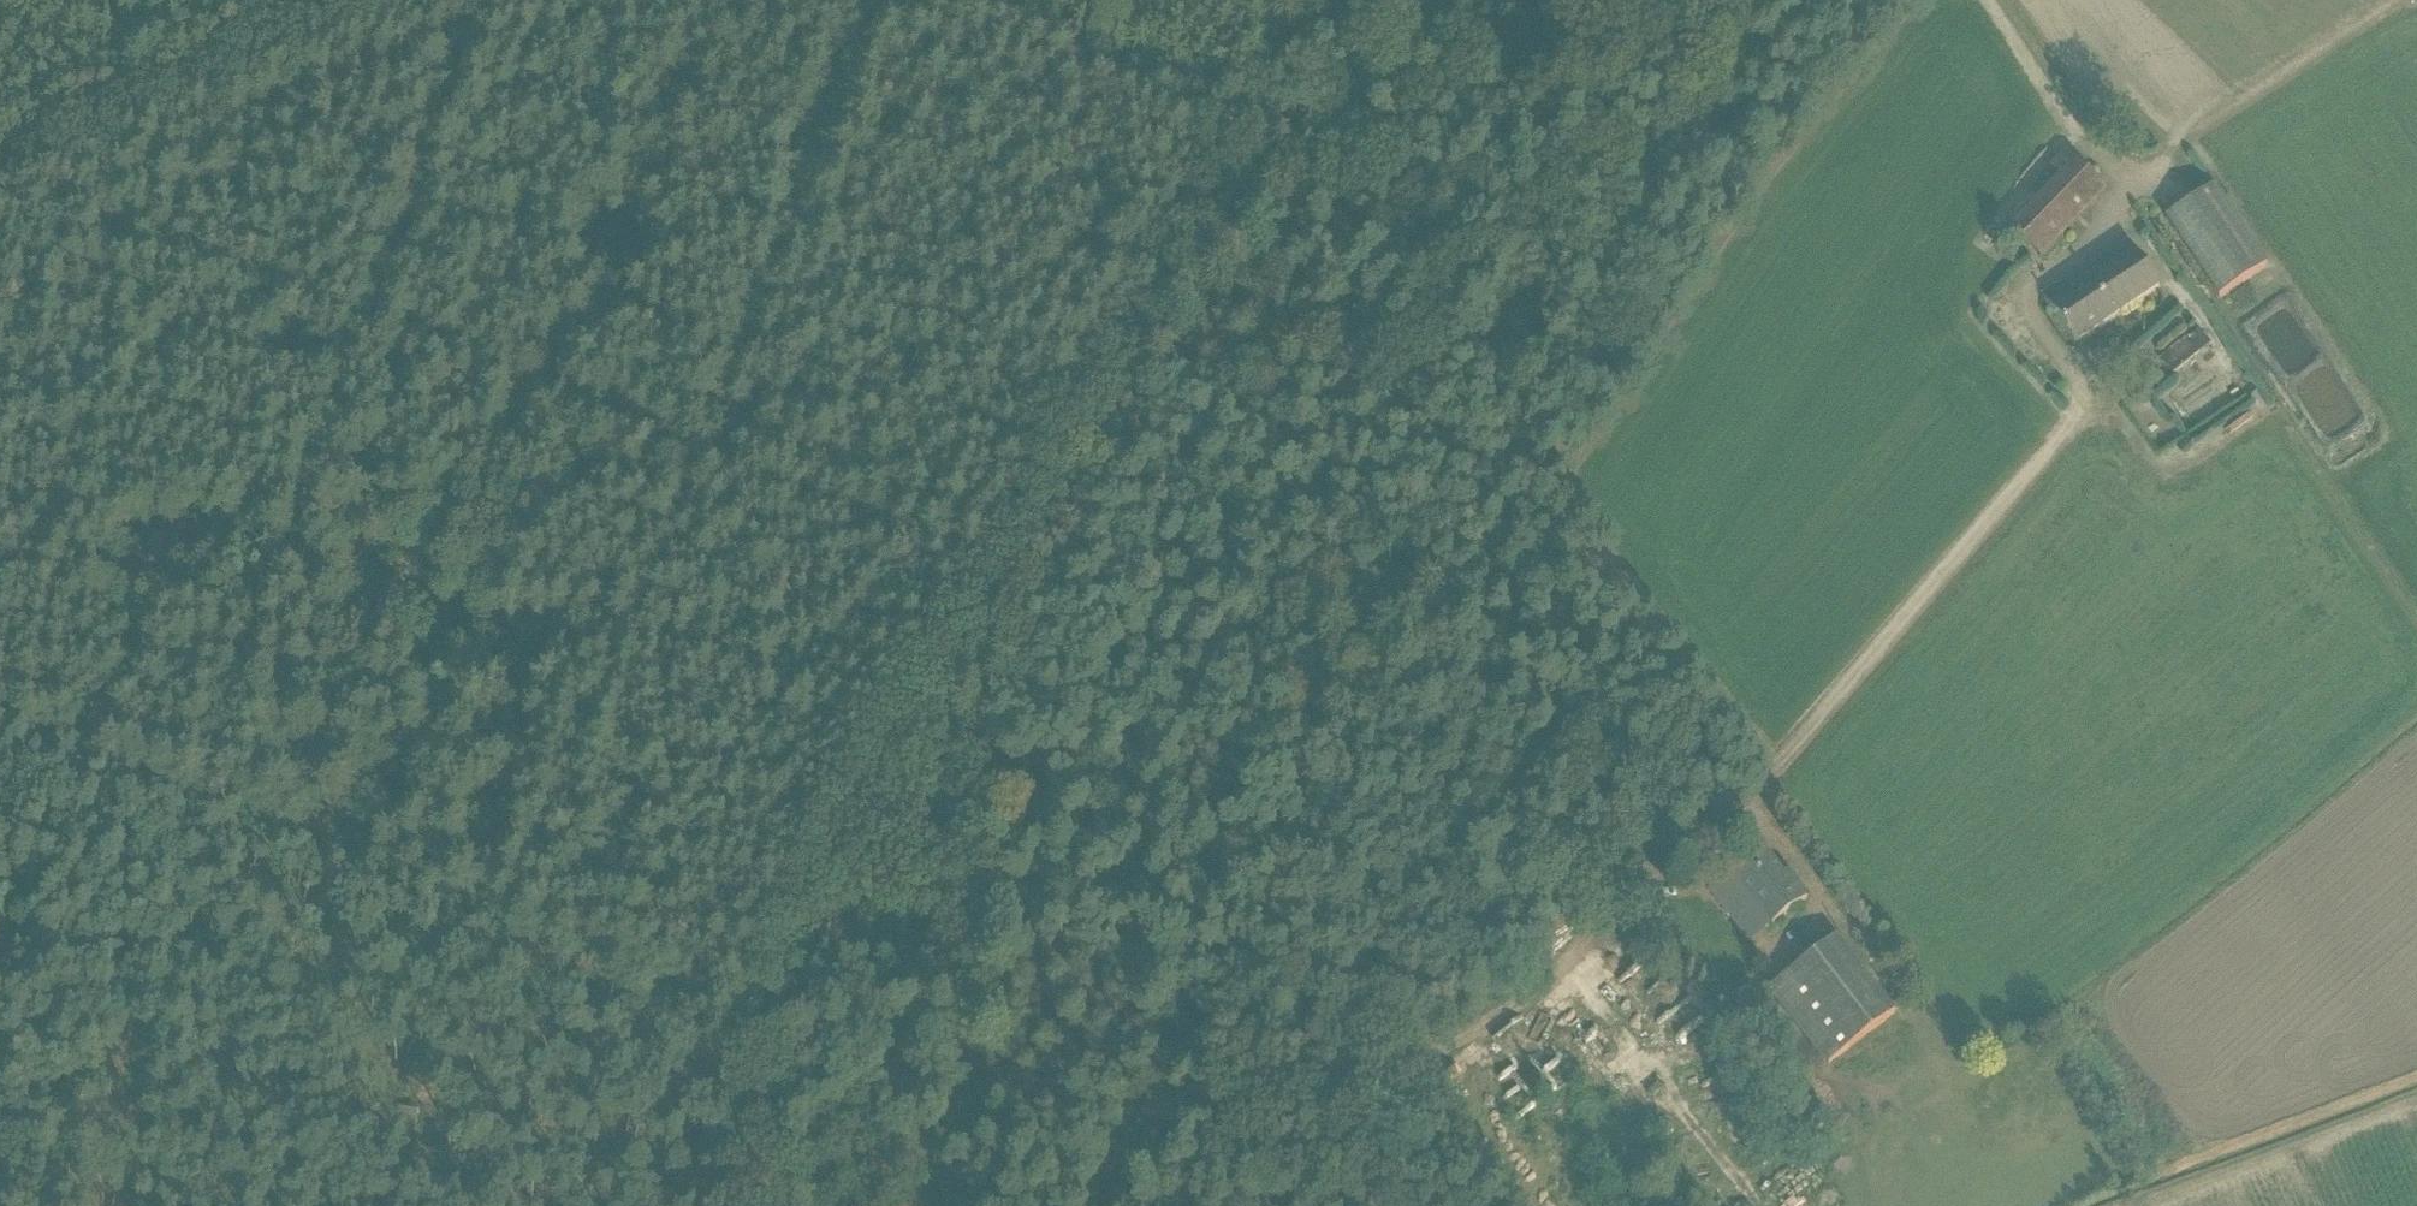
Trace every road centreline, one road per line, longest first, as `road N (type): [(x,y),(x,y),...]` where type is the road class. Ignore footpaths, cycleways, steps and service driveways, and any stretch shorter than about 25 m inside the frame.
road 1 (track): [(1259,0),(1229,152),(1001,597),(836,856),(780,977),(772,1205)]
road 2 (track): [(0,162),(357,0)]
road 3 (track): [(103,116),(172,0)]

